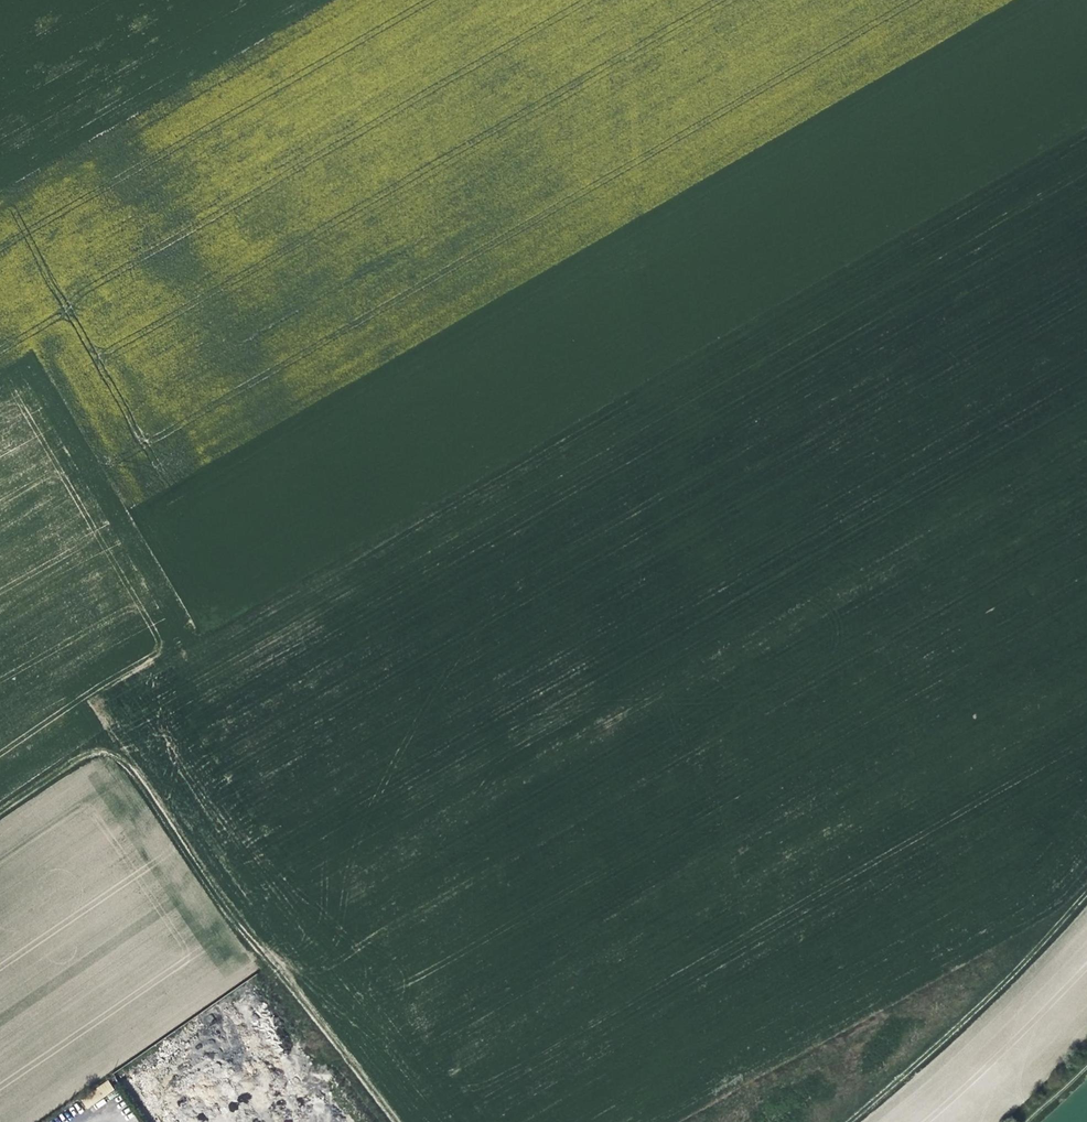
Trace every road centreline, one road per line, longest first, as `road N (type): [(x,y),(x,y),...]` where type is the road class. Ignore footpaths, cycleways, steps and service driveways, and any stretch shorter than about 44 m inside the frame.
road 1 (track): [(0,811),(74,760),(96,754),(119,760),(370,1121)]
road 2 (track): [(840,1121),(1002,987),(1086,895)]

